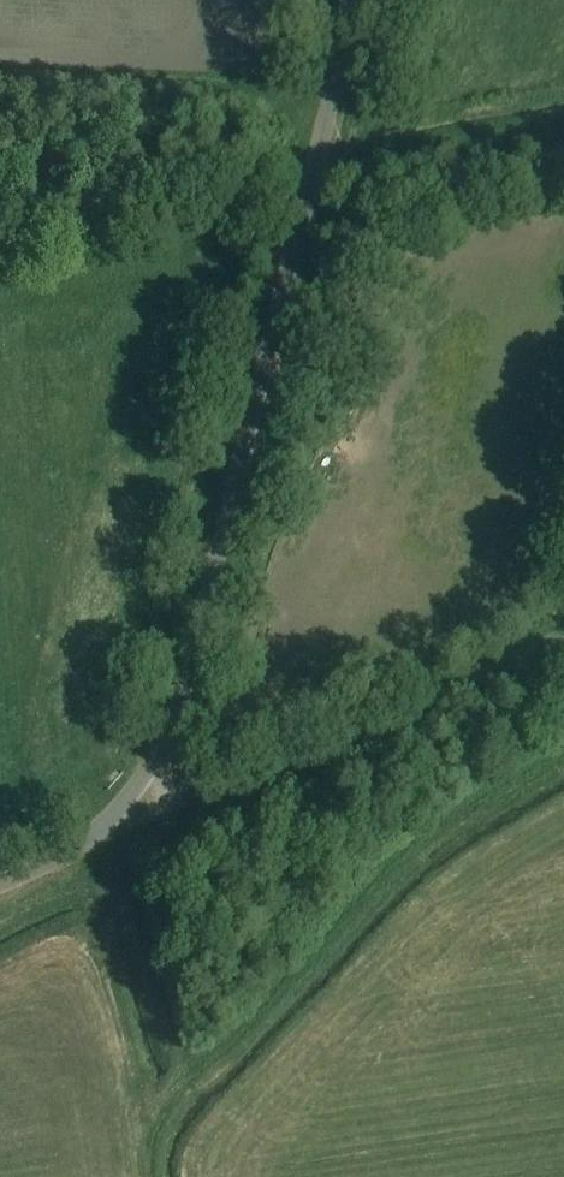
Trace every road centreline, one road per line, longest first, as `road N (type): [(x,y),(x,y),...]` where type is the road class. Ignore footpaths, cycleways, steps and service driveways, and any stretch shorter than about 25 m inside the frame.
road 1 (unclassified): [(0,884),(112,824),(160,757),(187,676),(355,0)]
road 2 (track): [(563,646),(511,659),(323,758),(206,801),(186,805),(160,757)]
road 3 (track): [(307,198),(338,184),(563,146)]

